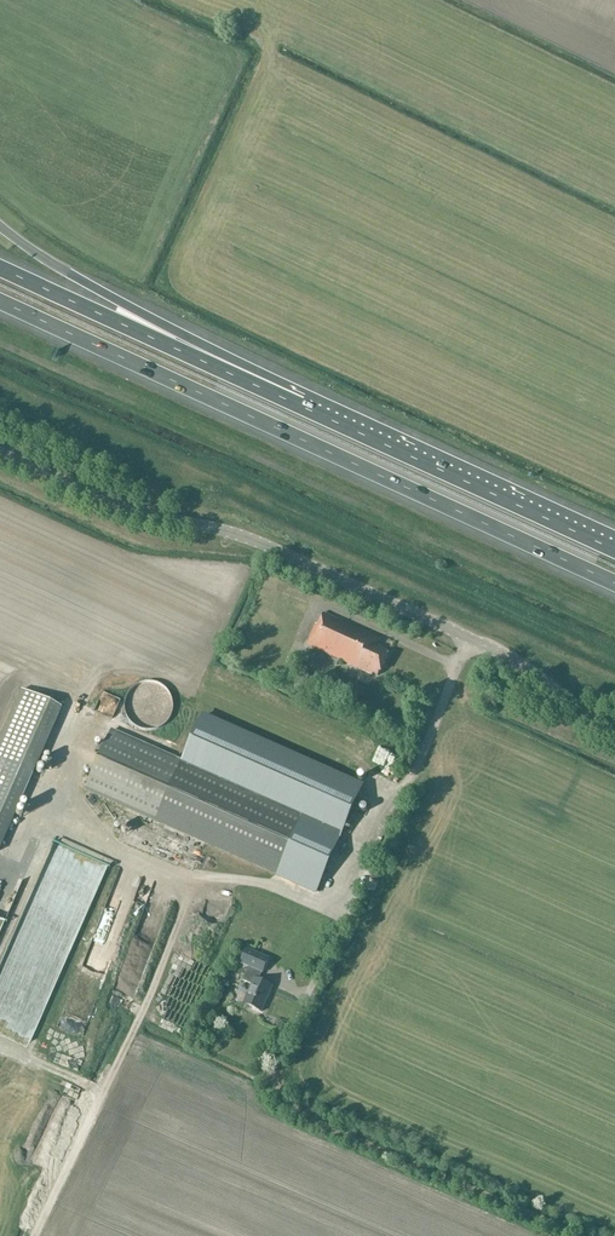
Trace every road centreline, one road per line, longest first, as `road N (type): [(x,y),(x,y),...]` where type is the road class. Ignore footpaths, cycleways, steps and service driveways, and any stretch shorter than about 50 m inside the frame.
road 1 (tertiary): [(614,732),(504,655),(266,545),(134,510),(0,452)]
road 2 (motorway): [(0,305),(614,586)]
road 3 (motorway): [(321,416),(291,388),(0,229)]
road 4 (motorway): [(321,416),(0,269)]
road 5 (motorway): [(614,549),(321,416)]

